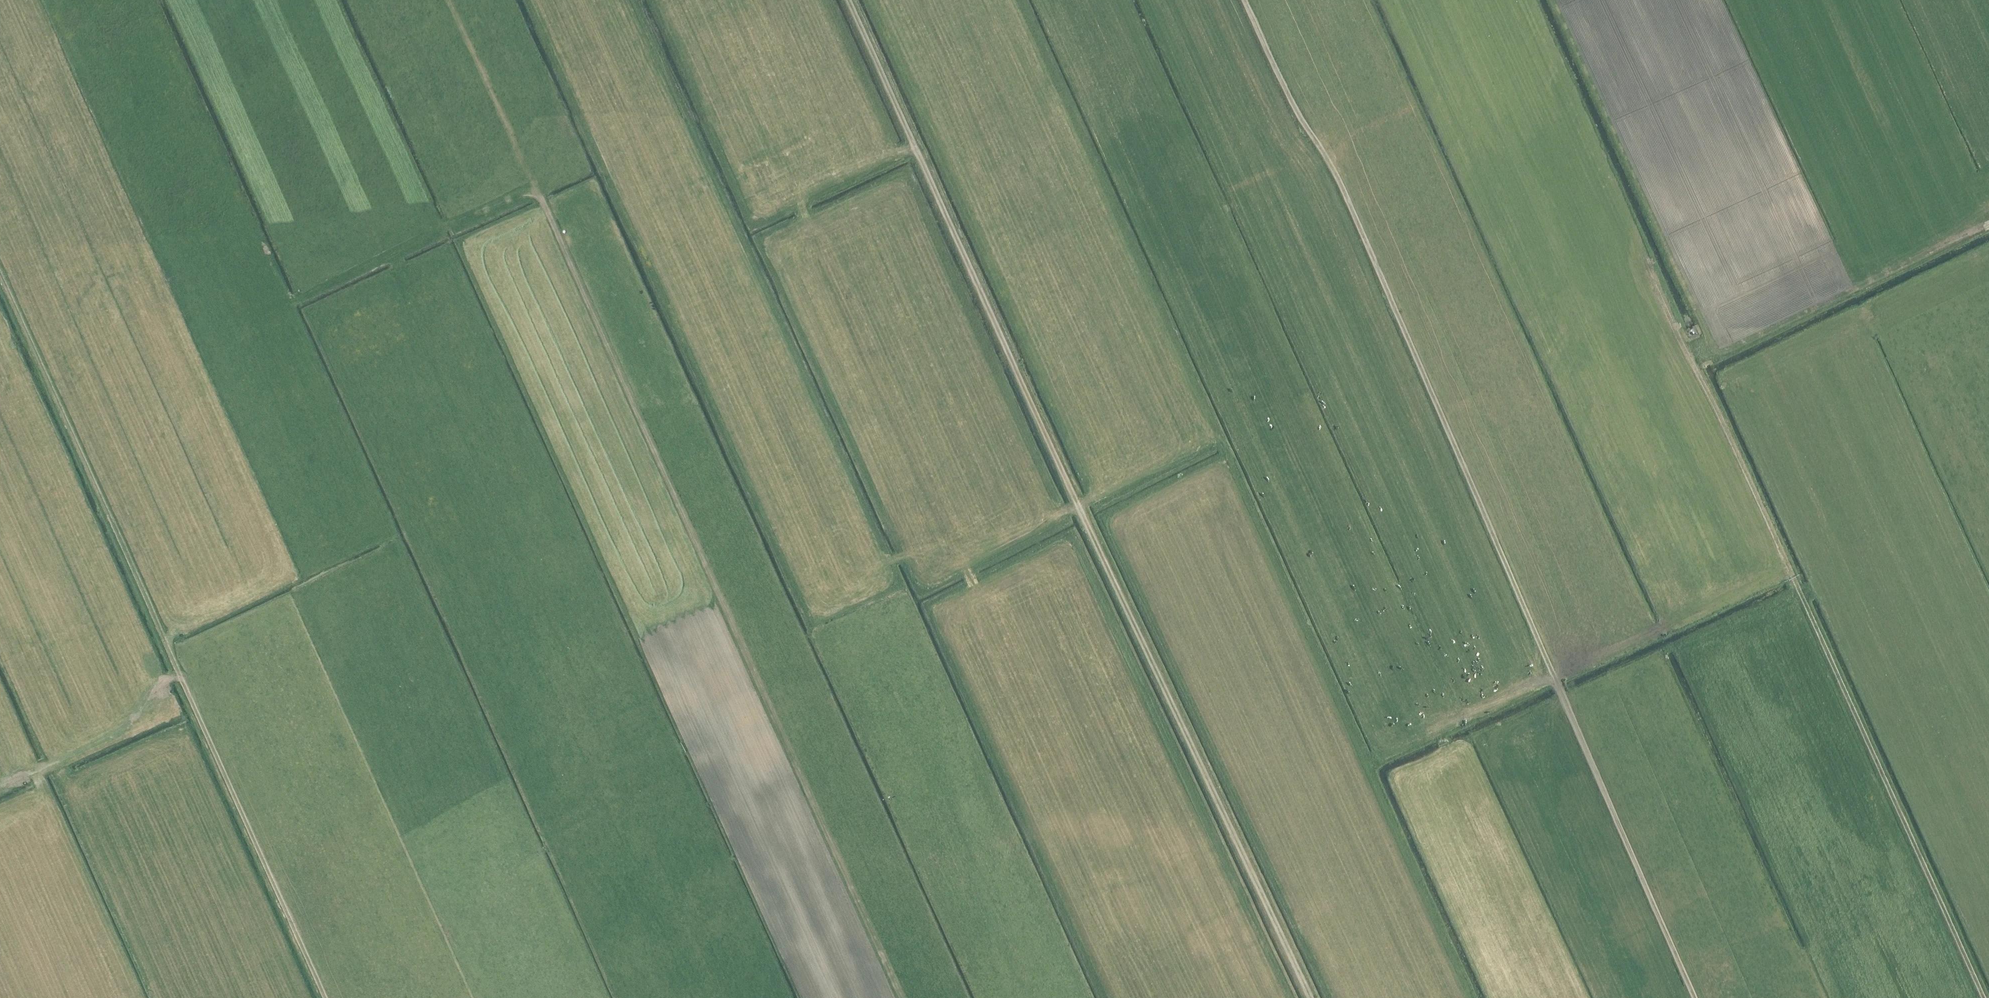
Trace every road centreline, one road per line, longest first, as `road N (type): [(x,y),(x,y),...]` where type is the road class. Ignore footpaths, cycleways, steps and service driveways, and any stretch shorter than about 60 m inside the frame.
road 1 (track): [(849,0),(1313,997)]
road 2 (track): [(322,997),(0,277)]

